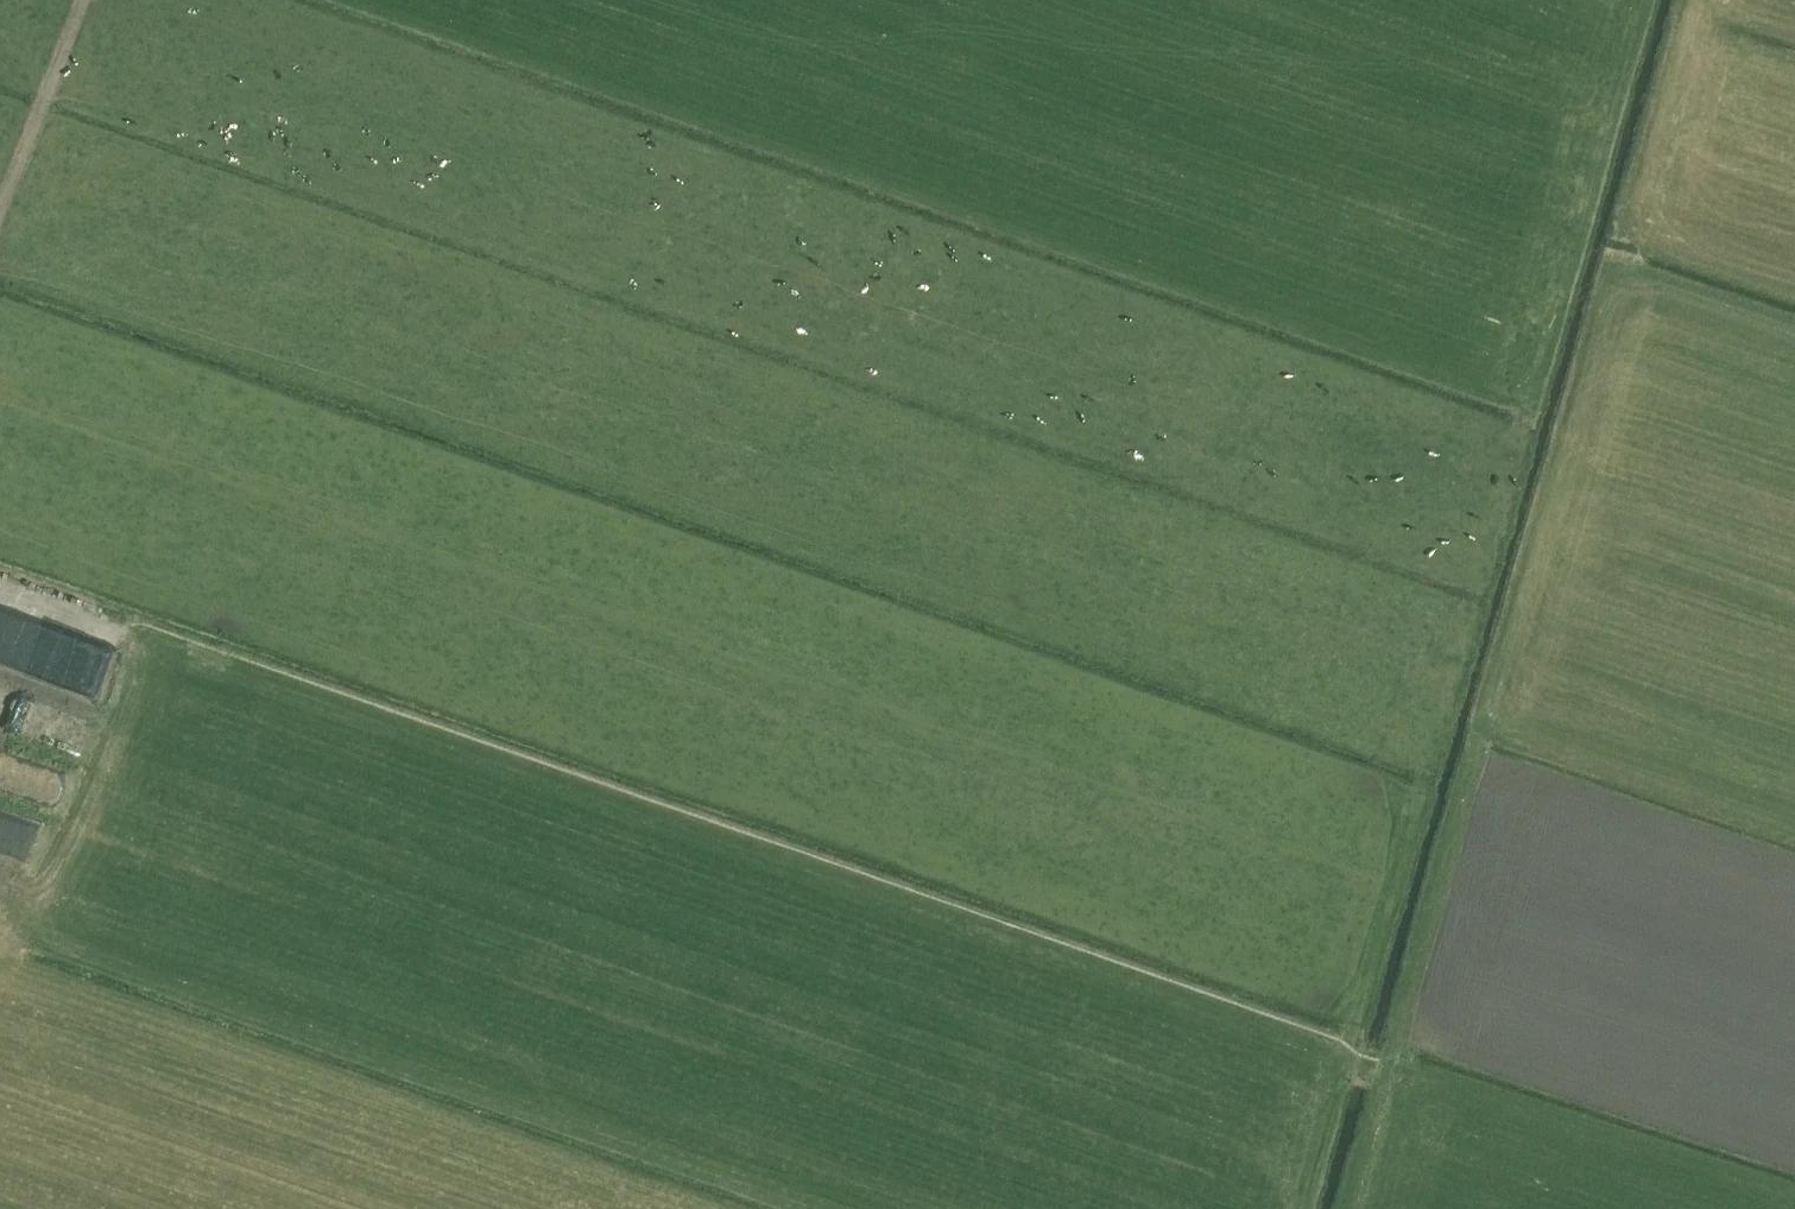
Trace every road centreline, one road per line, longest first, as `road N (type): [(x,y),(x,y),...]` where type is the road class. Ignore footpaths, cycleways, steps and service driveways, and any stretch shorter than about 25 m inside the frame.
road 1 (track): [(84,0),(0,219)]

